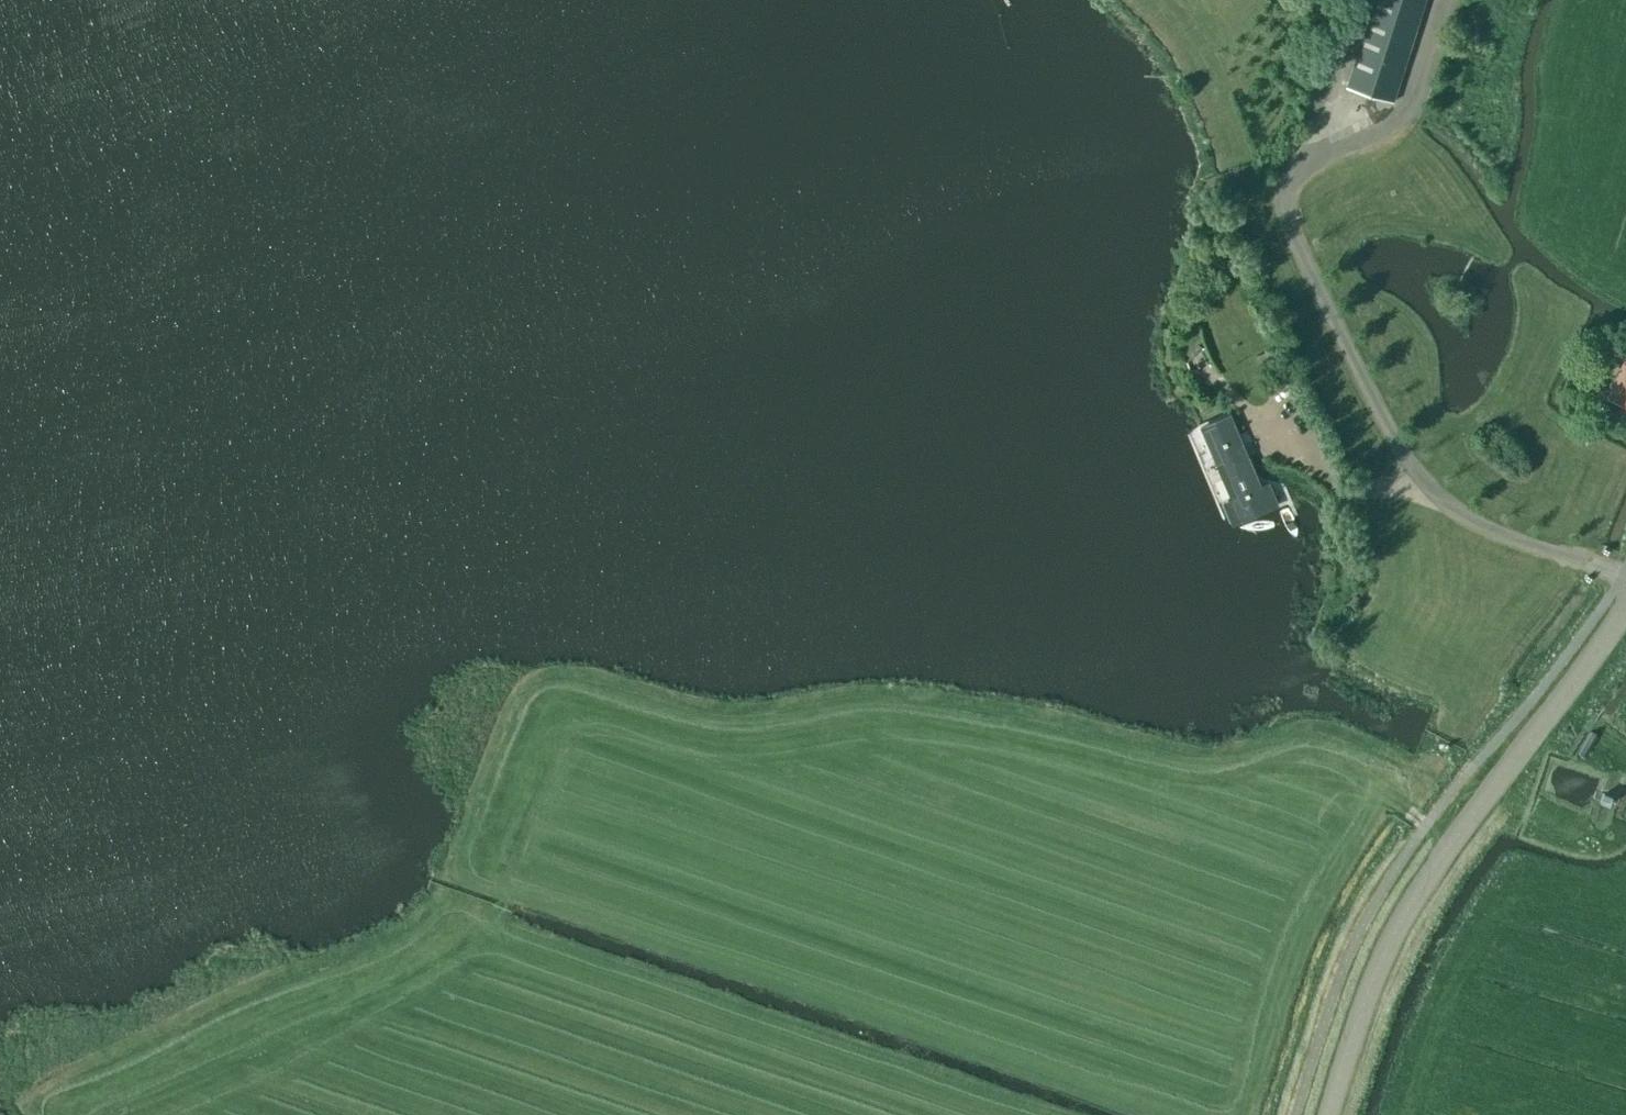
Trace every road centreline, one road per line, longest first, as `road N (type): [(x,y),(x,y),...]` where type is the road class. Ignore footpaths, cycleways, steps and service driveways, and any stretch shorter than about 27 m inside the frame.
road 1 (tertiary): [(1331,1114),(1379,966),(1625,612)]

